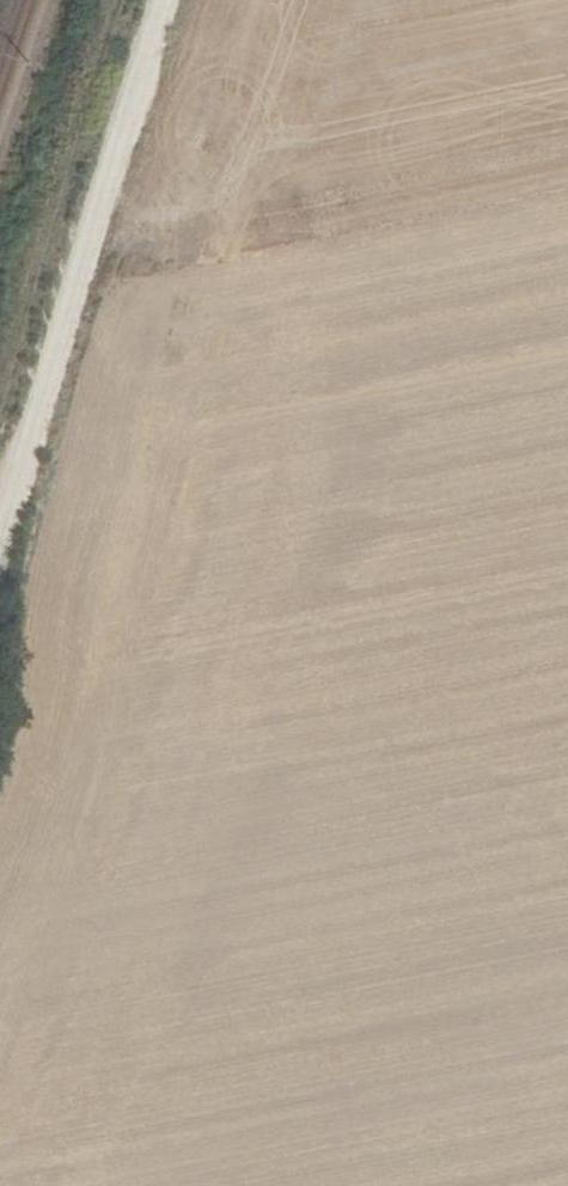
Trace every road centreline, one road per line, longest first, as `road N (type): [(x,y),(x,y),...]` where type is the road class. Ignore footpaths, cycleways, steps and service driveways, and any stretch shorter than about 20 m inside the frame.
road 1 (track): [(0,535),(167,0)]

